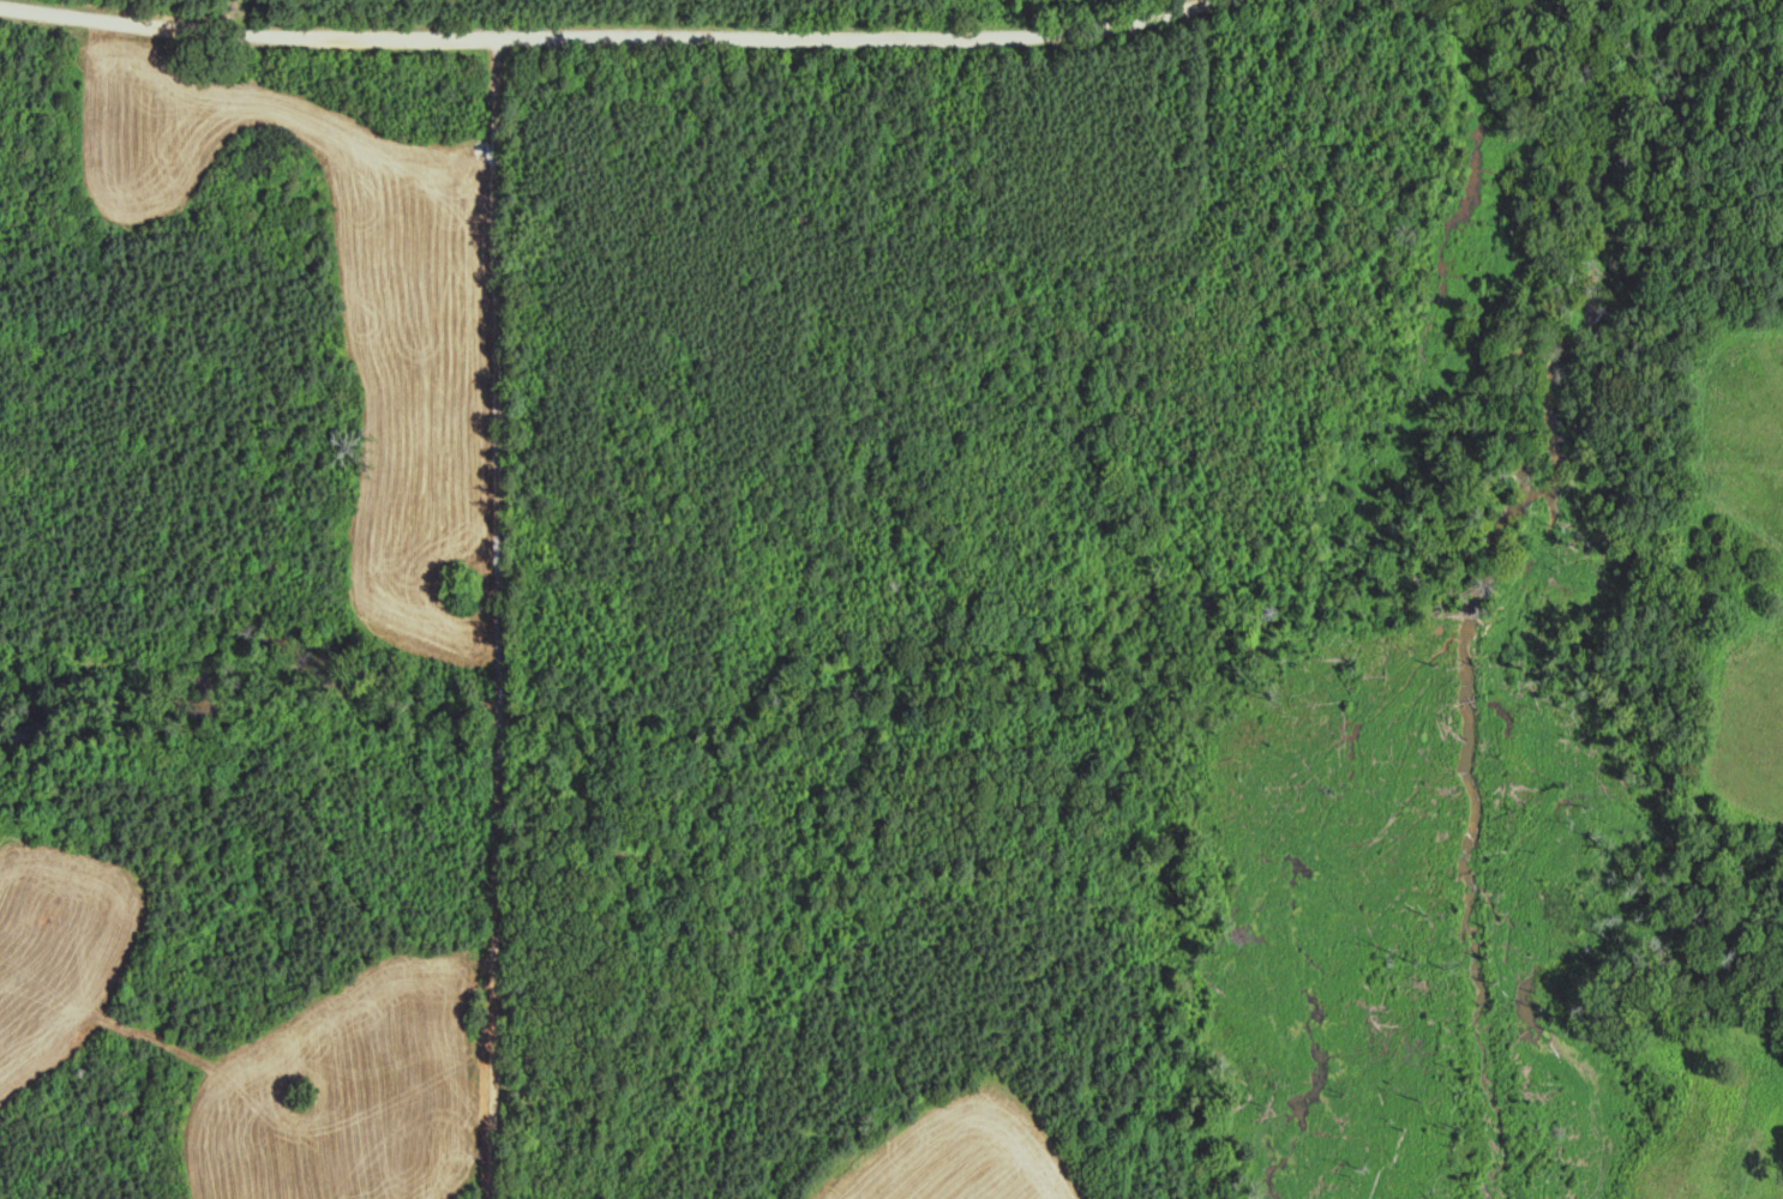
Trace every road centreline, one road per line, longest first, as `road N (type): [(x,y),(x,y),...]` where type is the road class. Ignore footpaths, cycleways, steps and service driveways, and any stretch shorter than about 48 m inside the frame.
road 1 (tertiary): [(0,11),(212,36),(1009,46),(1100,36),(1246,0)]

